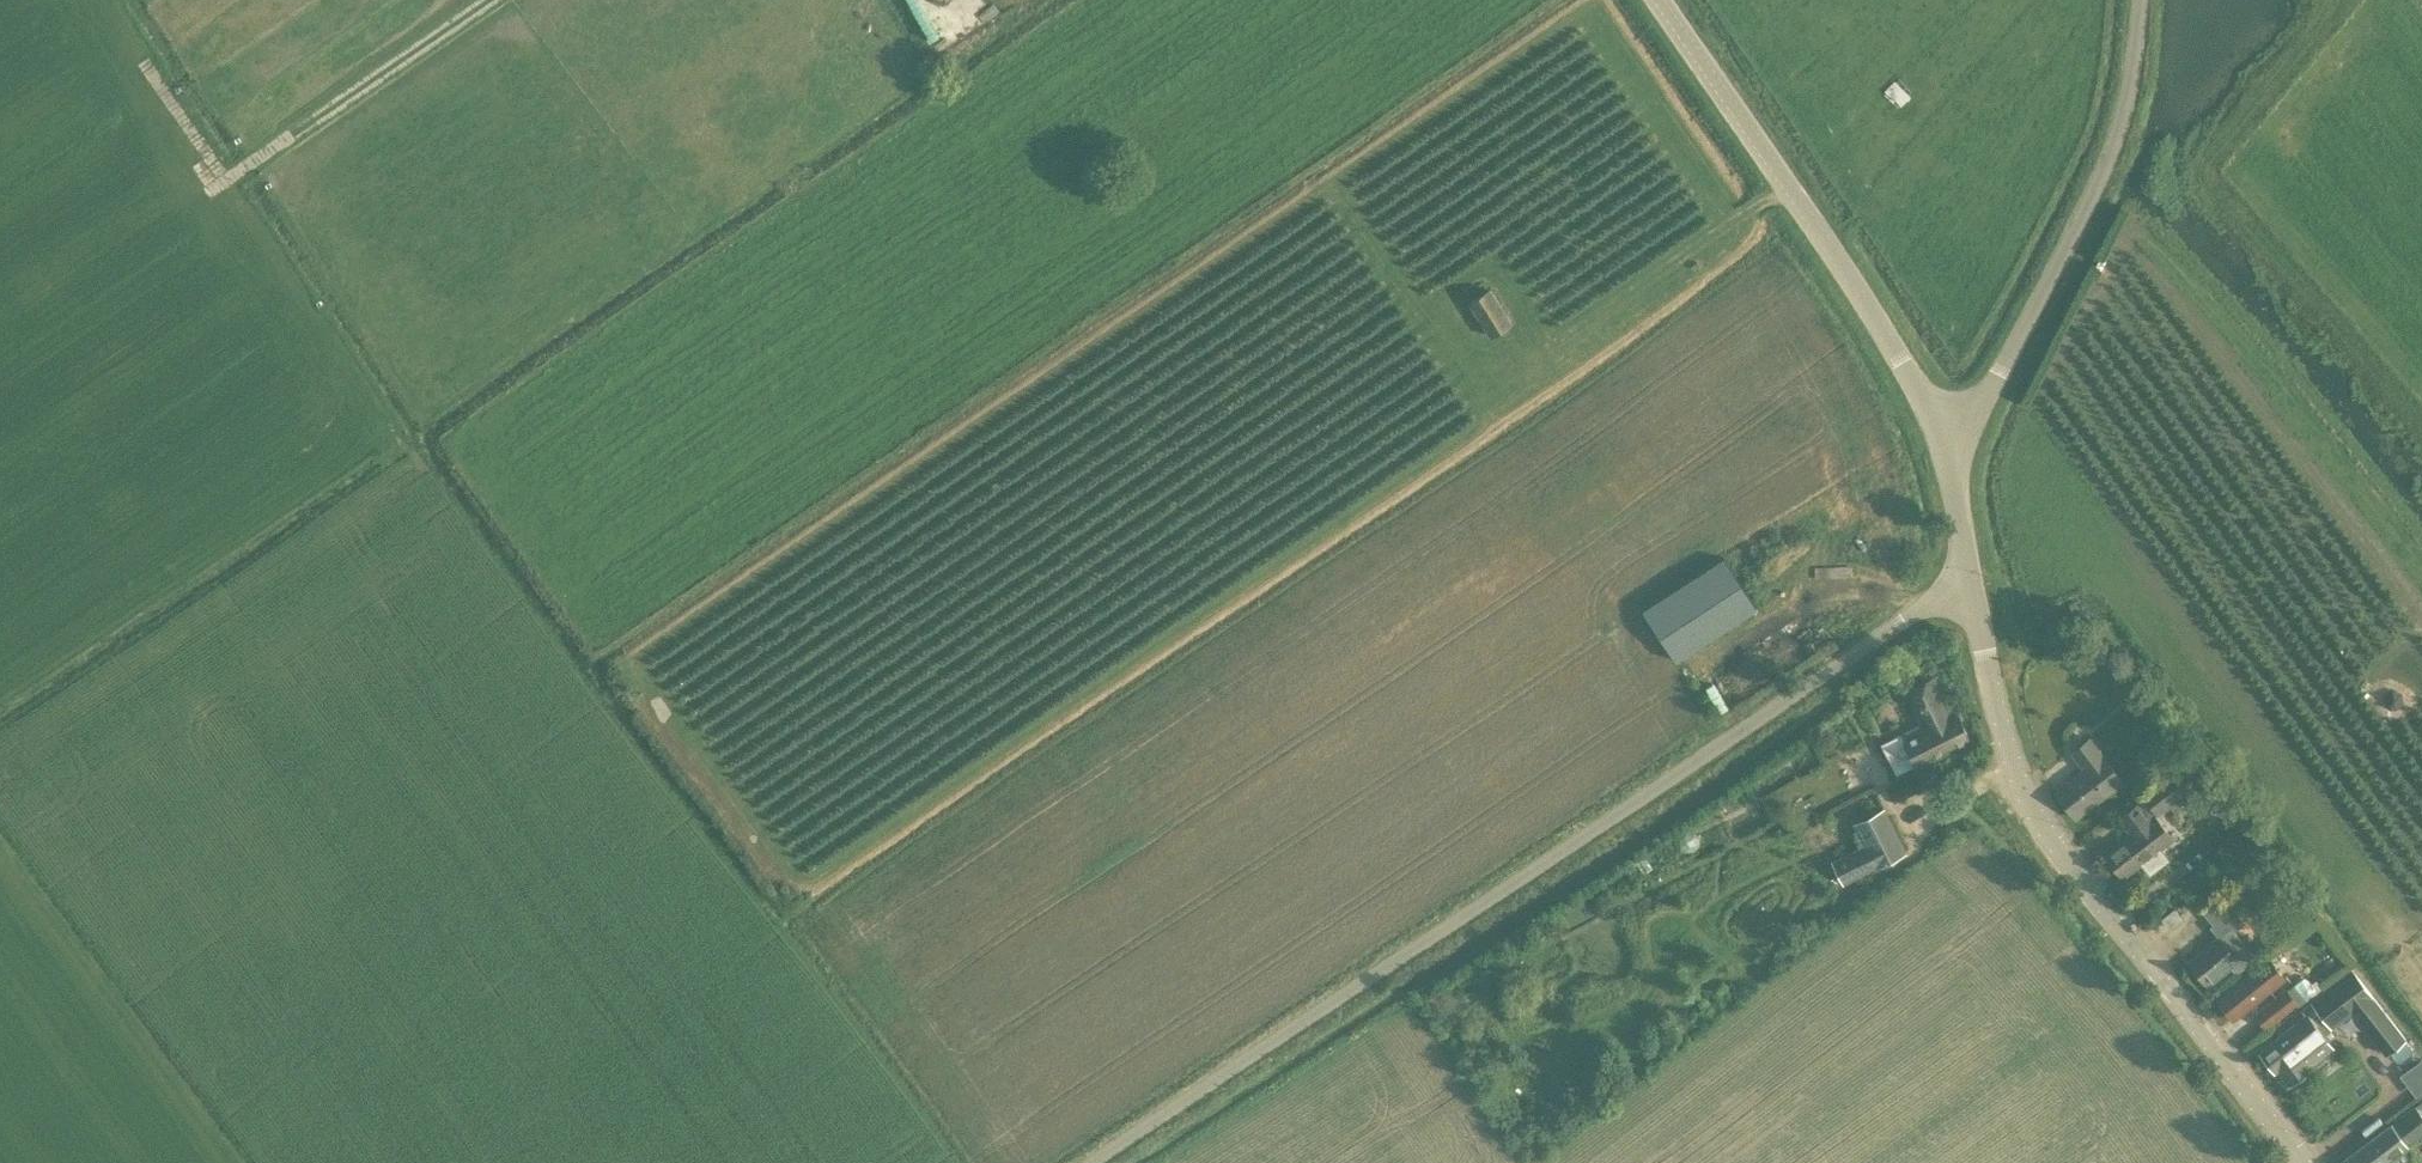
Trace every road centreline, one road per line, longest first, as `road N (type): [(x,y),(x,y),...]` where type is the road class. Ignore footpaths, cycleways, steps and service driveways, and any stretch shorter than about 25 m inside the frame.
road 1 (unclassified): [(1110,1162),(1908,616),(1970,589)]
road 2 (tertiary): [(2301,1162),(2026,799),(2000,734),(1970,589)]
road 3 (tertiary): [(1939,438),(1897,352),(1662,0)]
road 4 (unclassified): [(1939,438),(1971,415),(2002,365),(2110,155),(2132,80),(2138,0)]
road 5 (tertiary): [(1970,589),(1939,438)]

